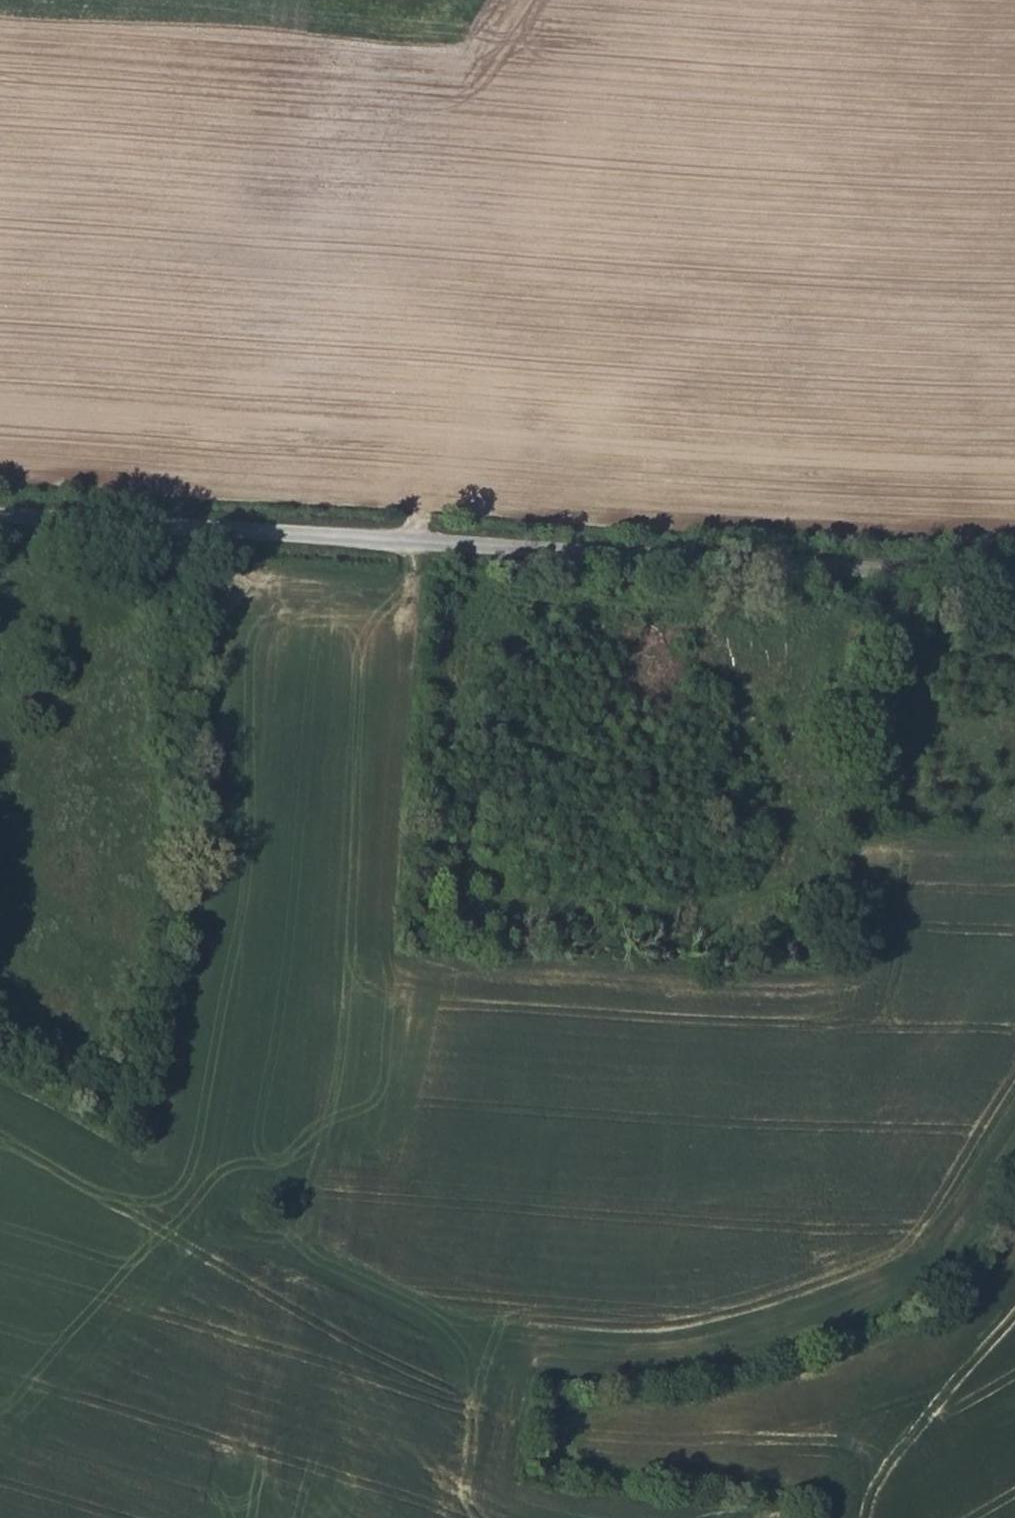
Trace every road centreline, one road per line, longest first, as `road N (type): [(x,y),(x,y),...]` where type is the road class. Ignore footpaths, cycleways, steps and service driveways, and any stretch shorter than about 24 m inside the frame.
road 1 (unclassified): [(0,521),(1014,580)]

